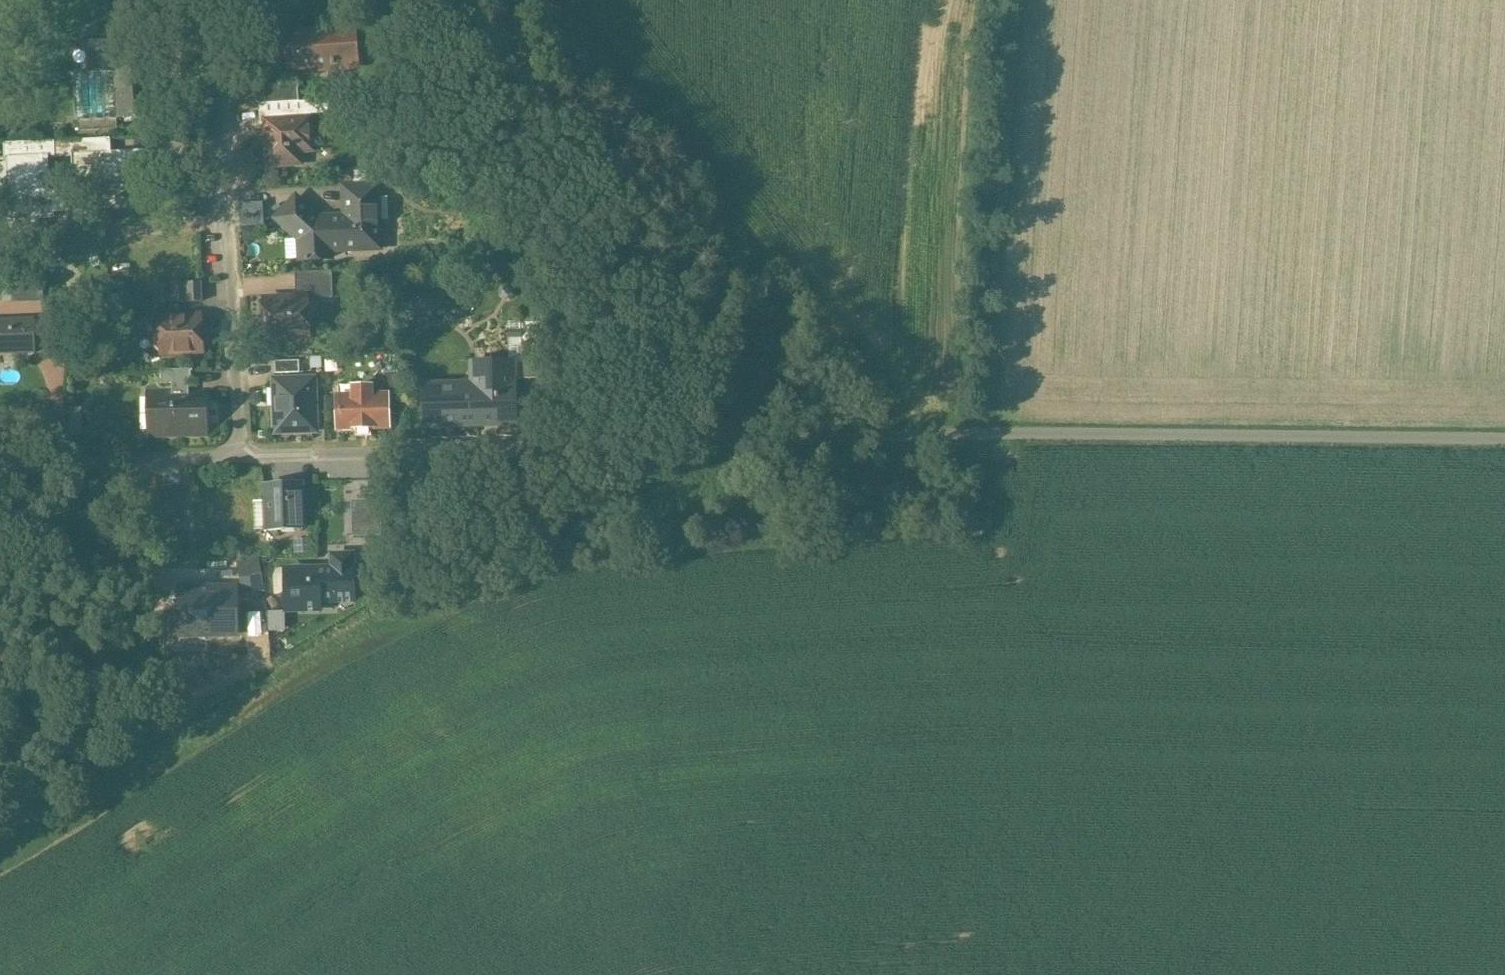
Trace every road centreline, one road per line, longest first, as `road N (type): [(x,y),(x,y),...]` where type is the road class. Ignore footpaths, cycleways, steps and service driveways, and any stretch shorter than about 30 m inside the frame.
road 1 (residential): [(240,461),(1194,433),(1504,439)]
road 2 (residential): [(240,461),(218,52),(181,36),(179,0)]
road 3 (residential): [(0,467),(240,461)]

